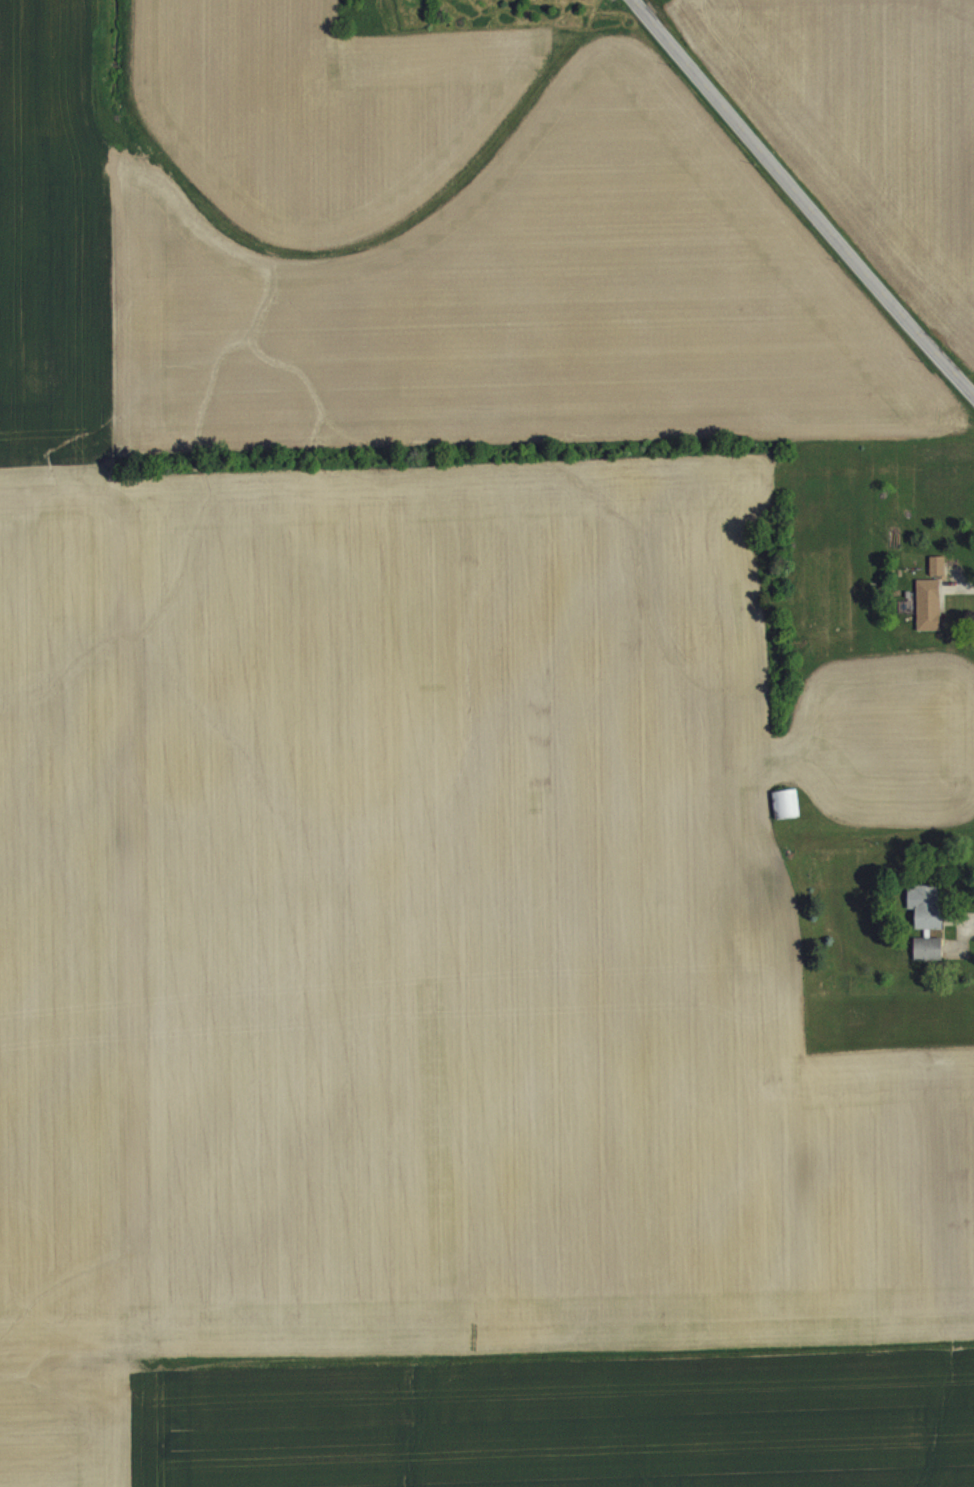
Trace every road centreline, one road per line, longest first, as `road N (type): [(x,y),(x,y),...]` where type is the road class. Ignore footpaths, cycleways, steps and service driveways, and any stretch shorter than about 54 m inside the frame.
road 1 (tertiary): [(646,0),(973,388)]

